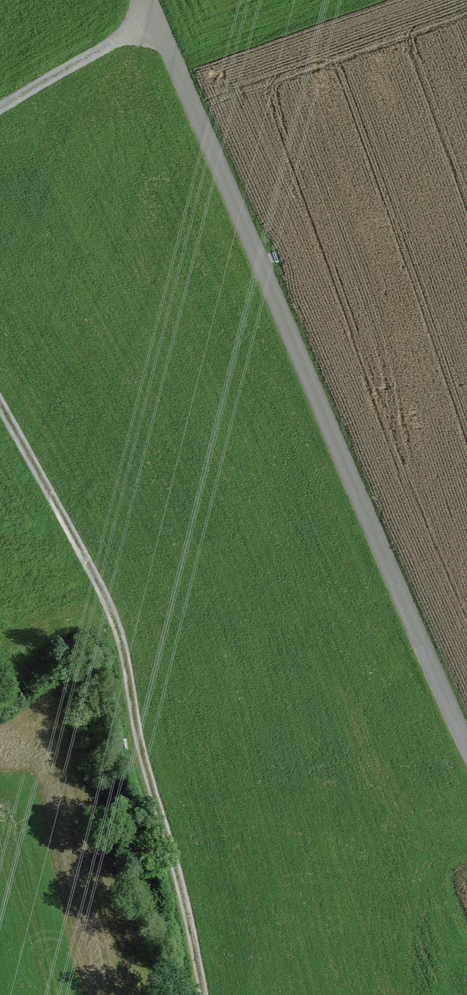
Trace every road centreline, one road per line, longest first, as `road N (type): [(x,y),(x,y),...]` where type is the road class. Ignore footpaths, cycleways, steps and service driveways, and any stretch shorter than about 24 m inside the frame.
road 1 (unclassified): [(150,0),(466,748)]
road 2 (track): [(0,412),(106,600),(196,994)]
road 3 (track): [(158,17),(0,106)]

